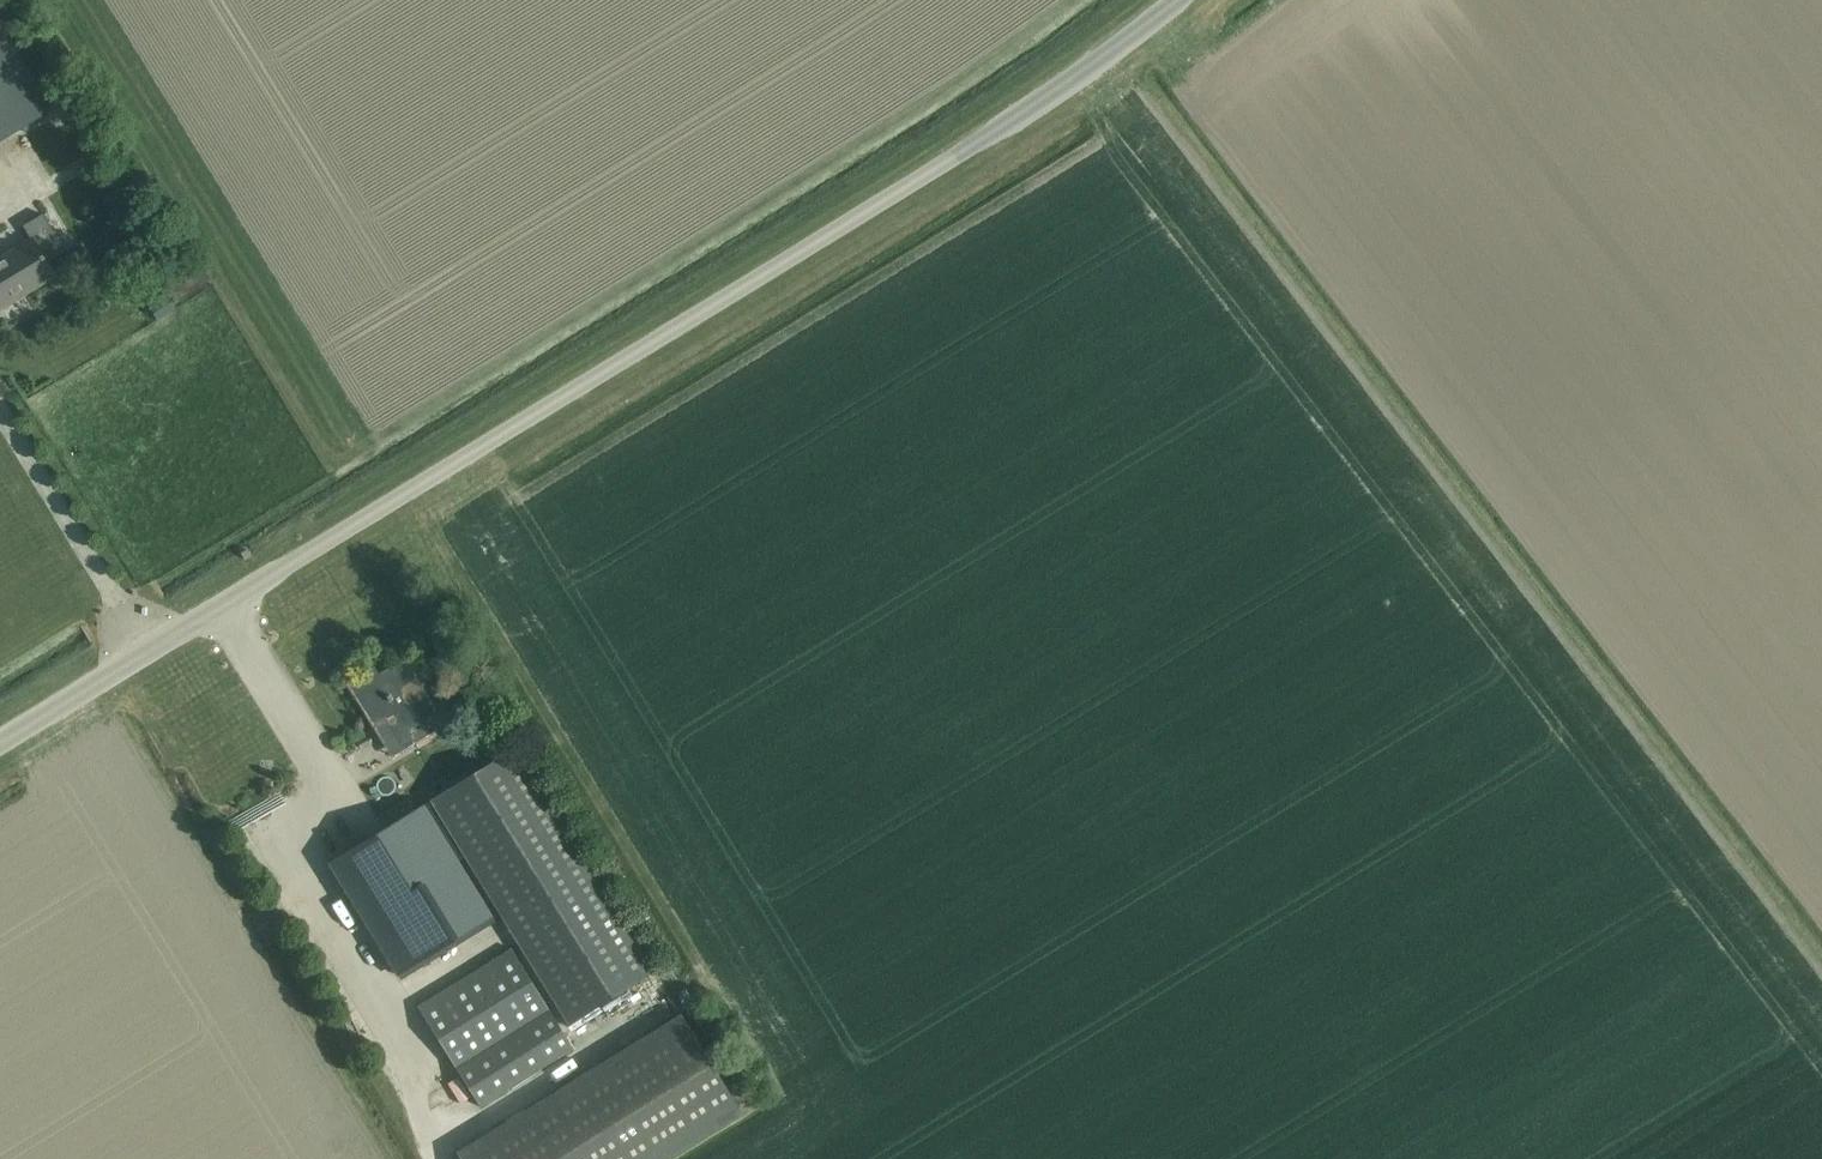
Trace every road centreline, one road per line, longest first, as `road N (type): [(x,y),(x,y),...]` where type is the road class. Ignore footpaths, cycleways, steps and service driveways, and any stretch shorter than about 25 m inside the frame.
road 1 (unclassified): [(0,722),(117,642),(639,336),(759,251),(1020,106),(1159,0)]

